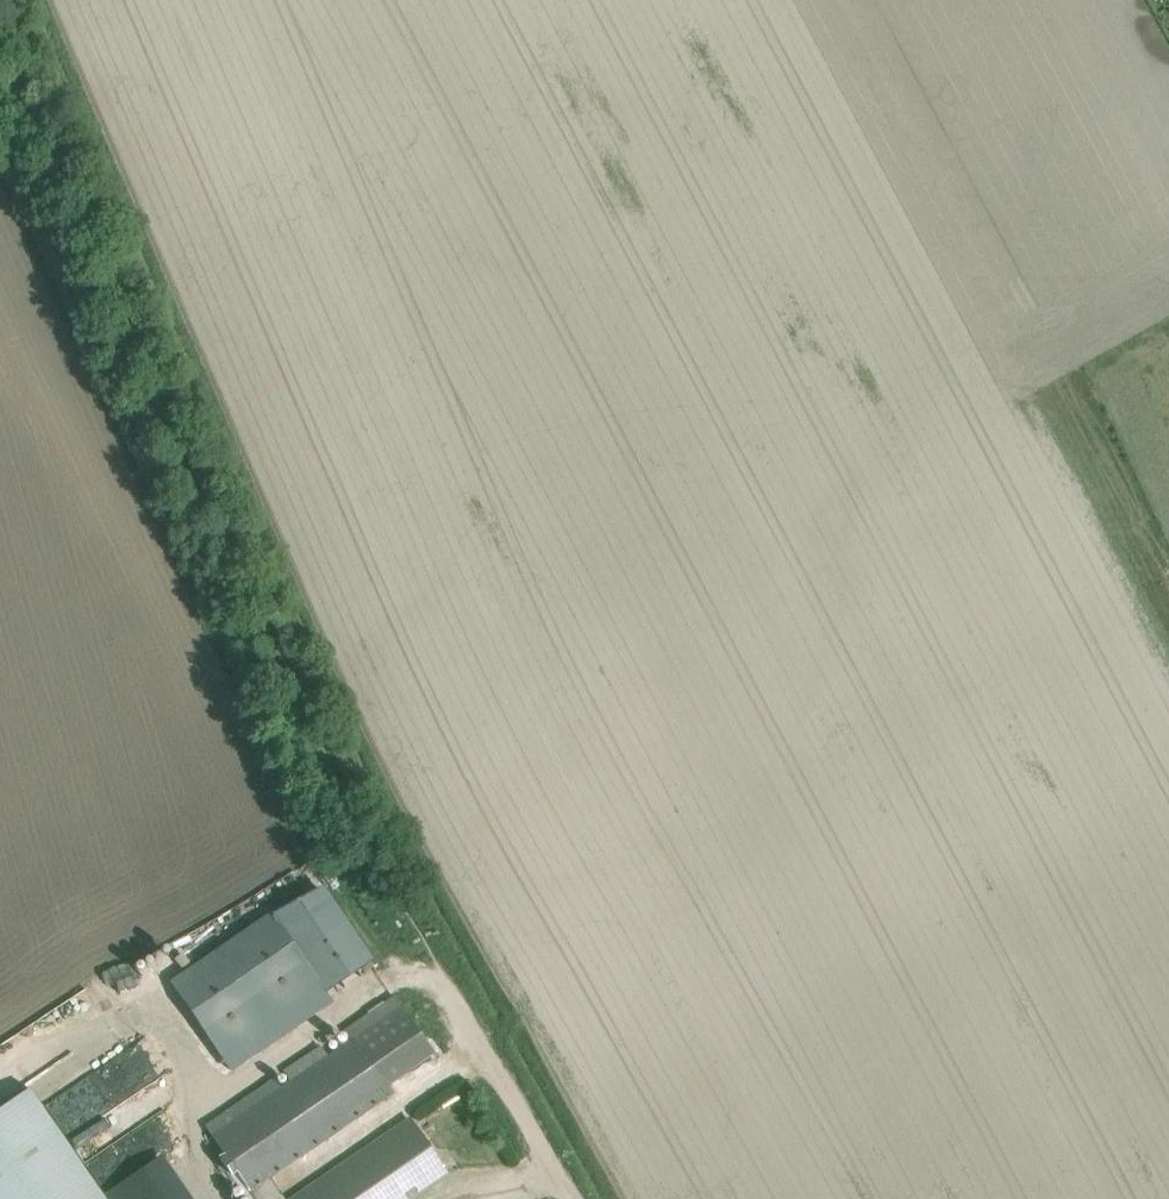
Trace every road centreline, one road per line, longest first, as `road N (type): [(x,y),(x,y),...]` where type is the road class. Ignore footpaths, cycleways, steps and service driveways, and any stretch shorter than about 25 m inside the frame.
road 1 (track): [(431,960),(358,838),(0,55)]
road 2 (unclassified): [(569,1198),(431,960)]

